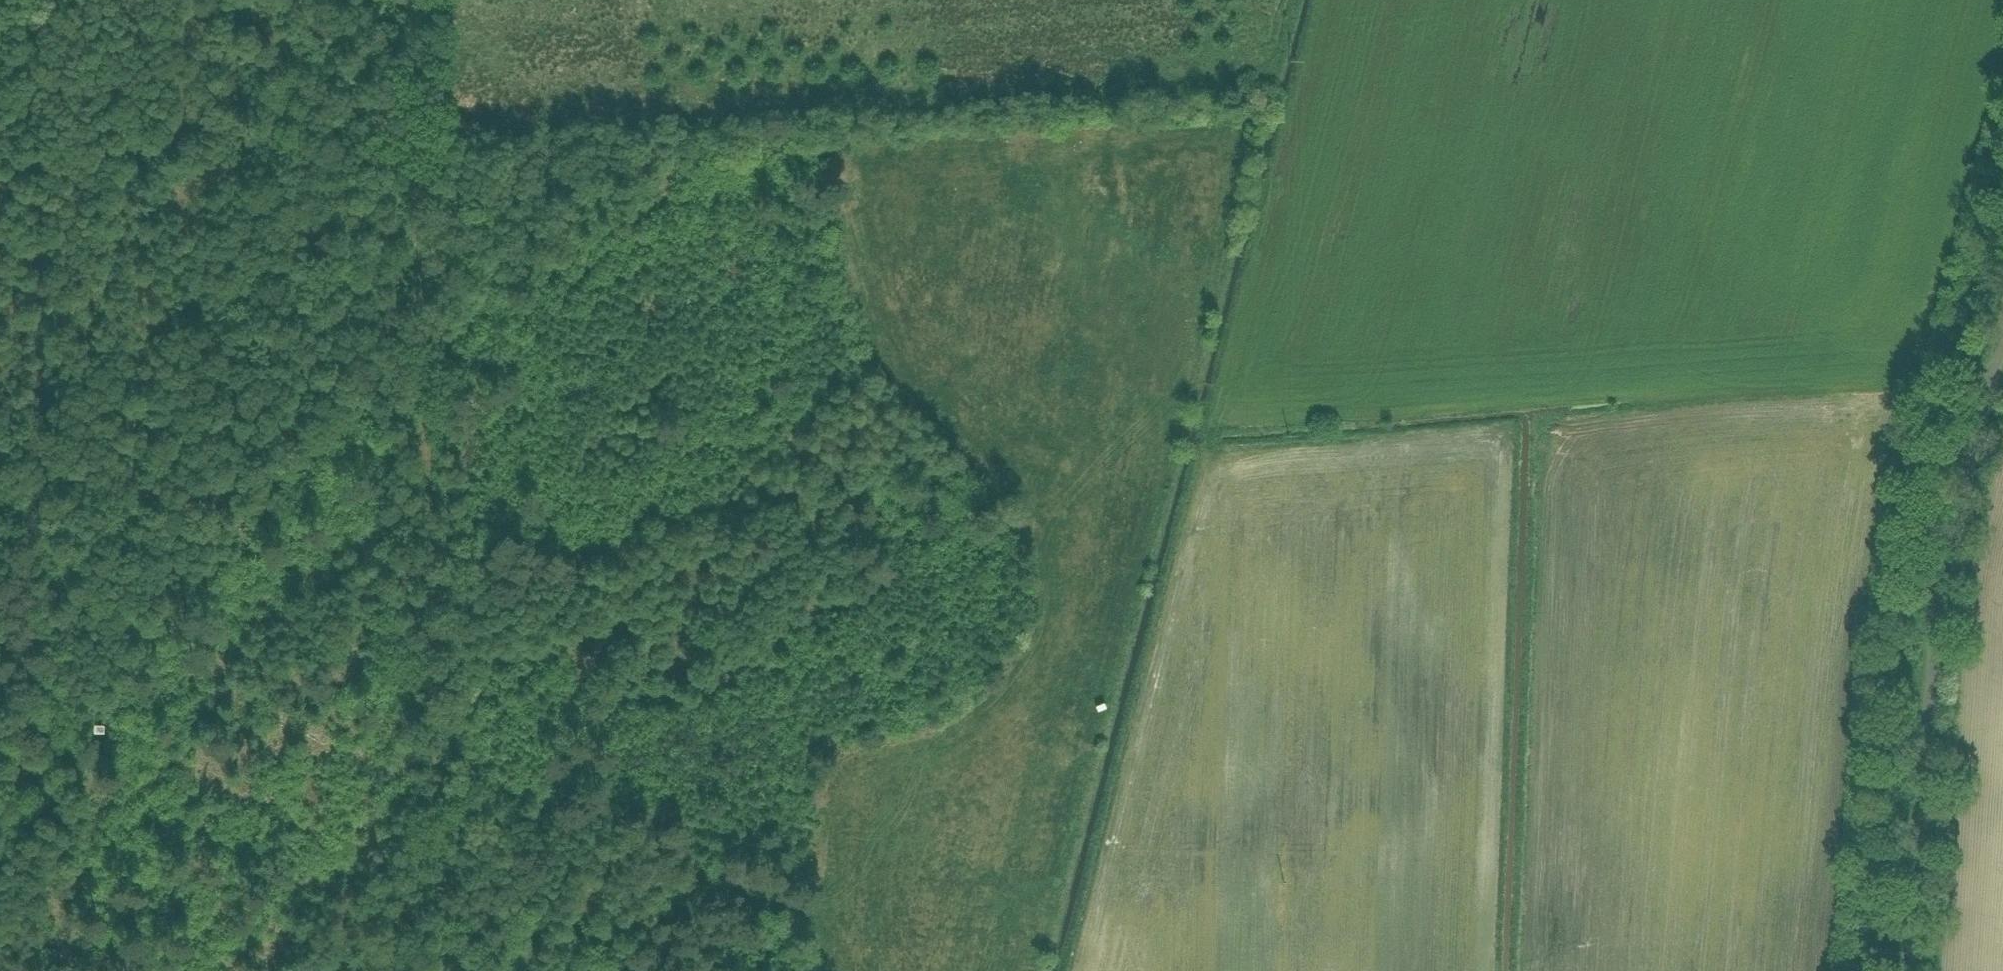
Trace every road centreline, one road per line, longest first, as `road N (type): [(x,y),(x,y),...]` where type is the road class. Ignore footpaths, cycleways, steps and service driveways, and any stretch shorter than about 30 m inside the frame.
road 1 (track): [(407,0),(457,970)]
road 2 (unclassified): [(1911,970),(1937,641),(2002,383)]

